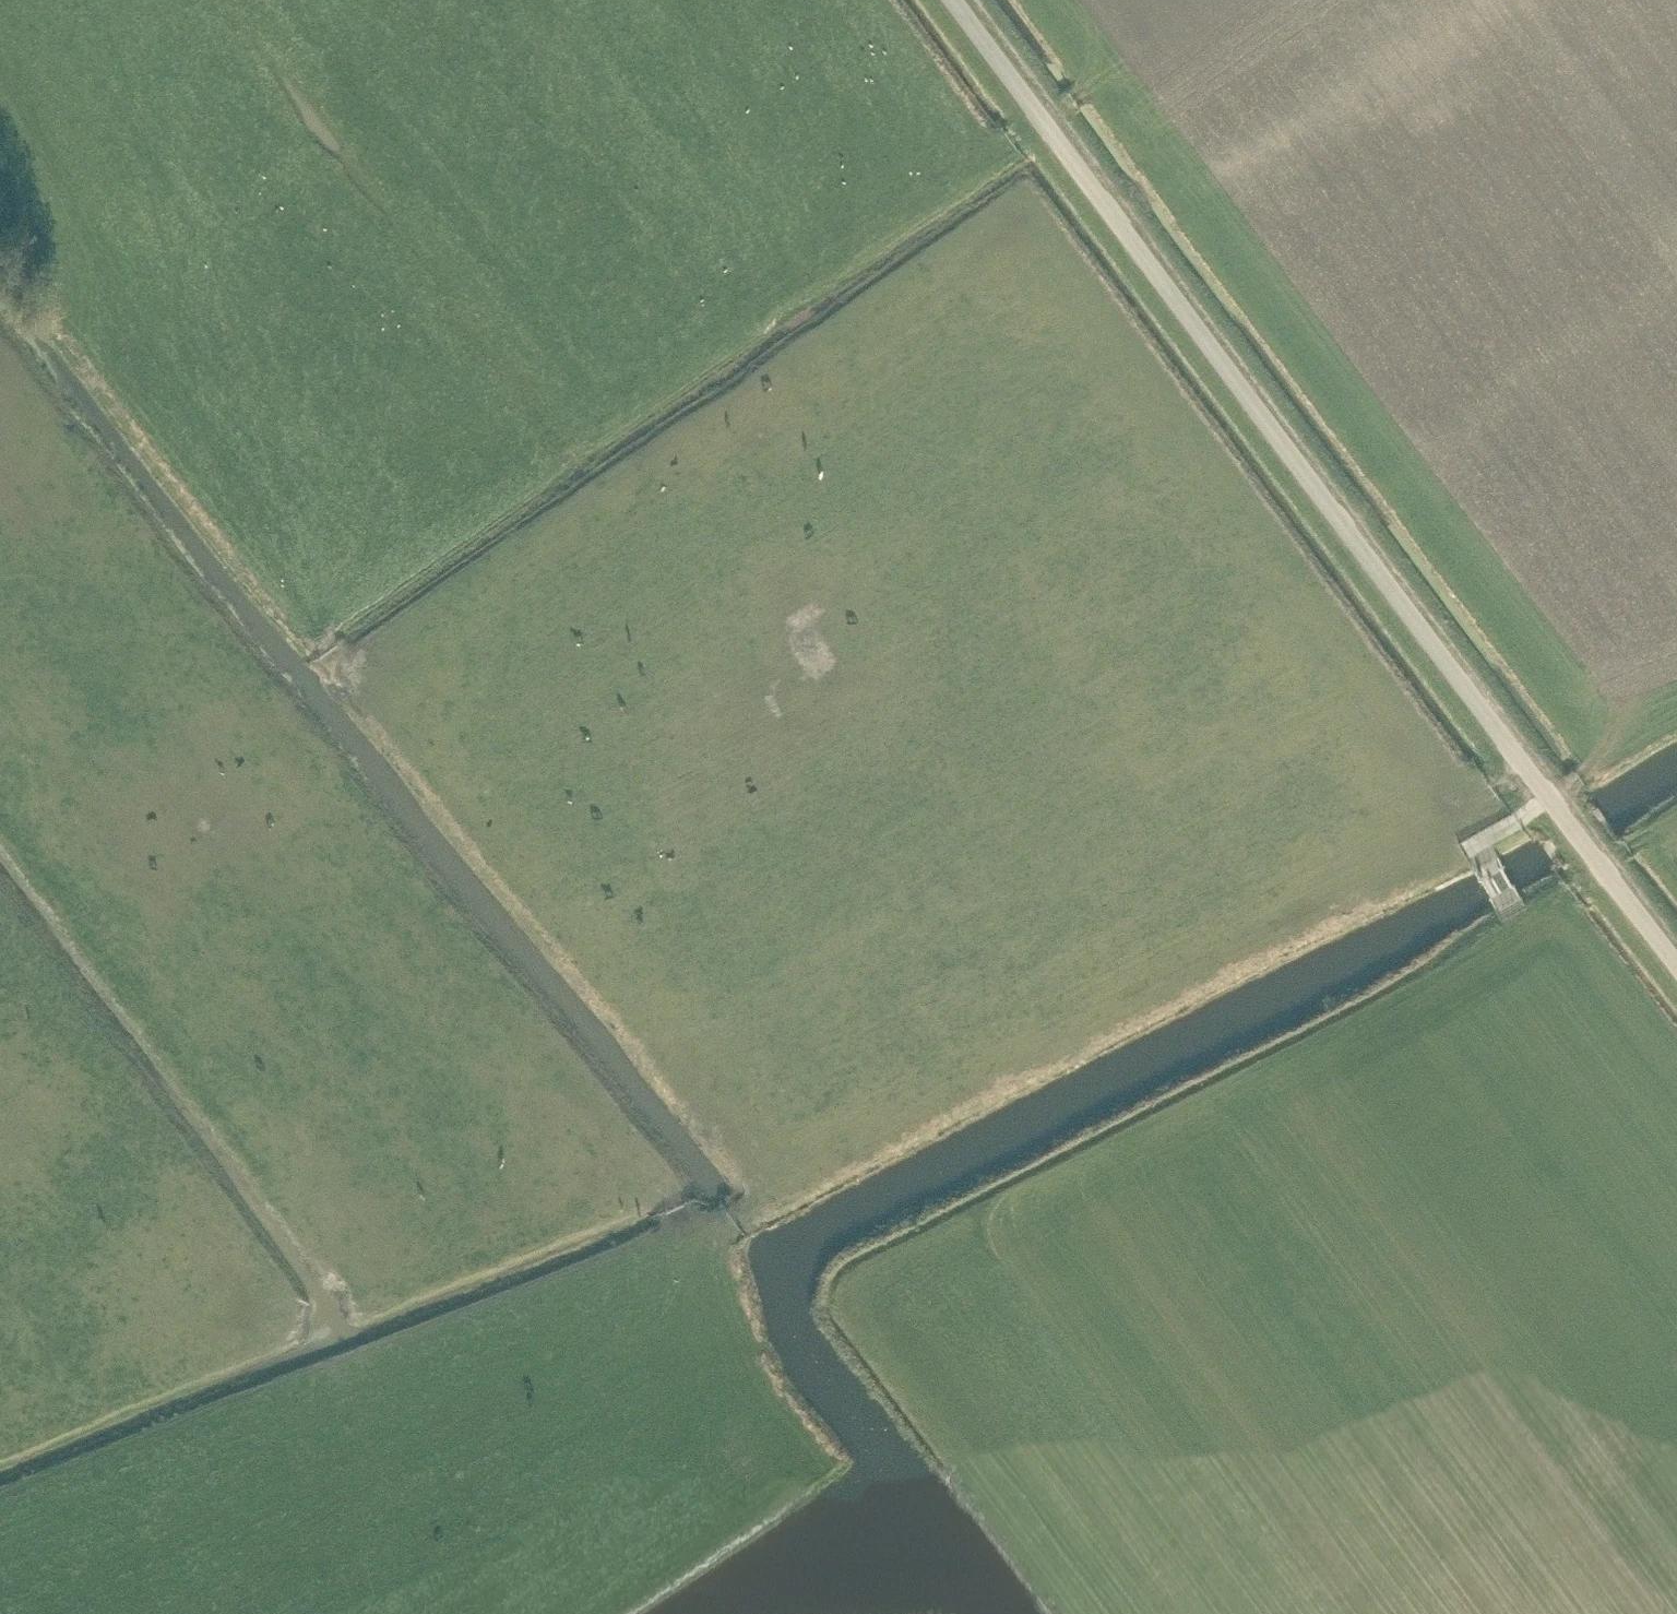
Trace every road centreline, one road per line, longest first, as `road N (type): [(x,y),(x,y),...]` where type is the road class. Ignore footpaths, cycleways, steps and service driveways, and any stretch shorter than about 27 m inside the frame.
road 1 (tertiary): [(1676,963),(955,0)]

